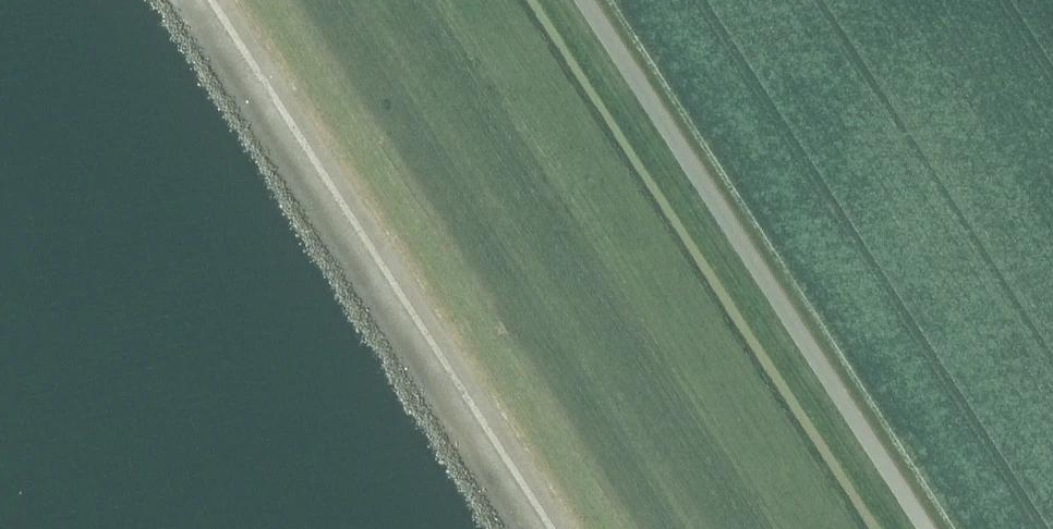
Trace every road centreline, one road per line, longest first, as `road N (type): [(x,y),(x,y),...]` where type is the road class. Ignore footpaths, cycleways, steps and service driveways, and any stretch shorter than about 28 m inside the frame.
road 1 (unclassified): [(564,528),(224,0)]

